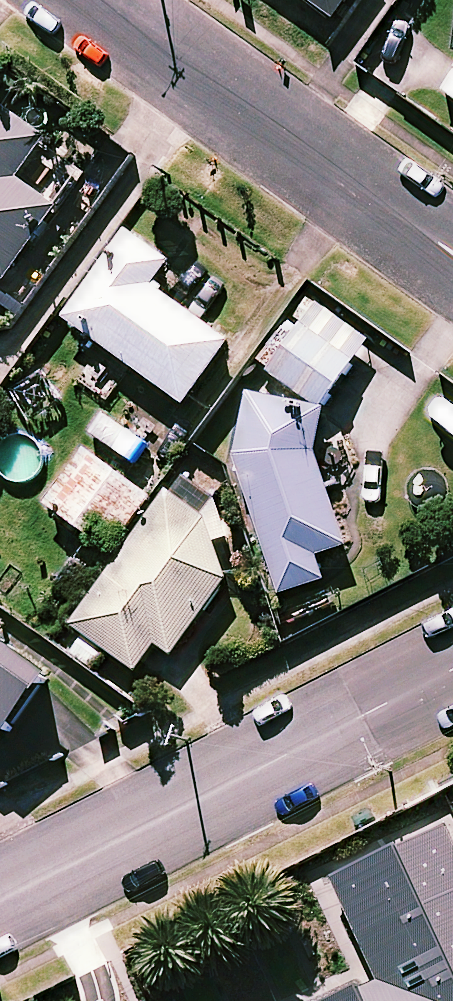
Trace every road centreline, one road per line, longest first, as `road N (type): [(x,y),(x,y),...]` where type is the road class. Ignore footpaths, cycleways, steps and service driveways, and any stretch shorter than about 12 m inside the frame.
road 1 (residential): [(0,900),(452,671)]
road 2 (residential): [(94,0),(452,258)]

